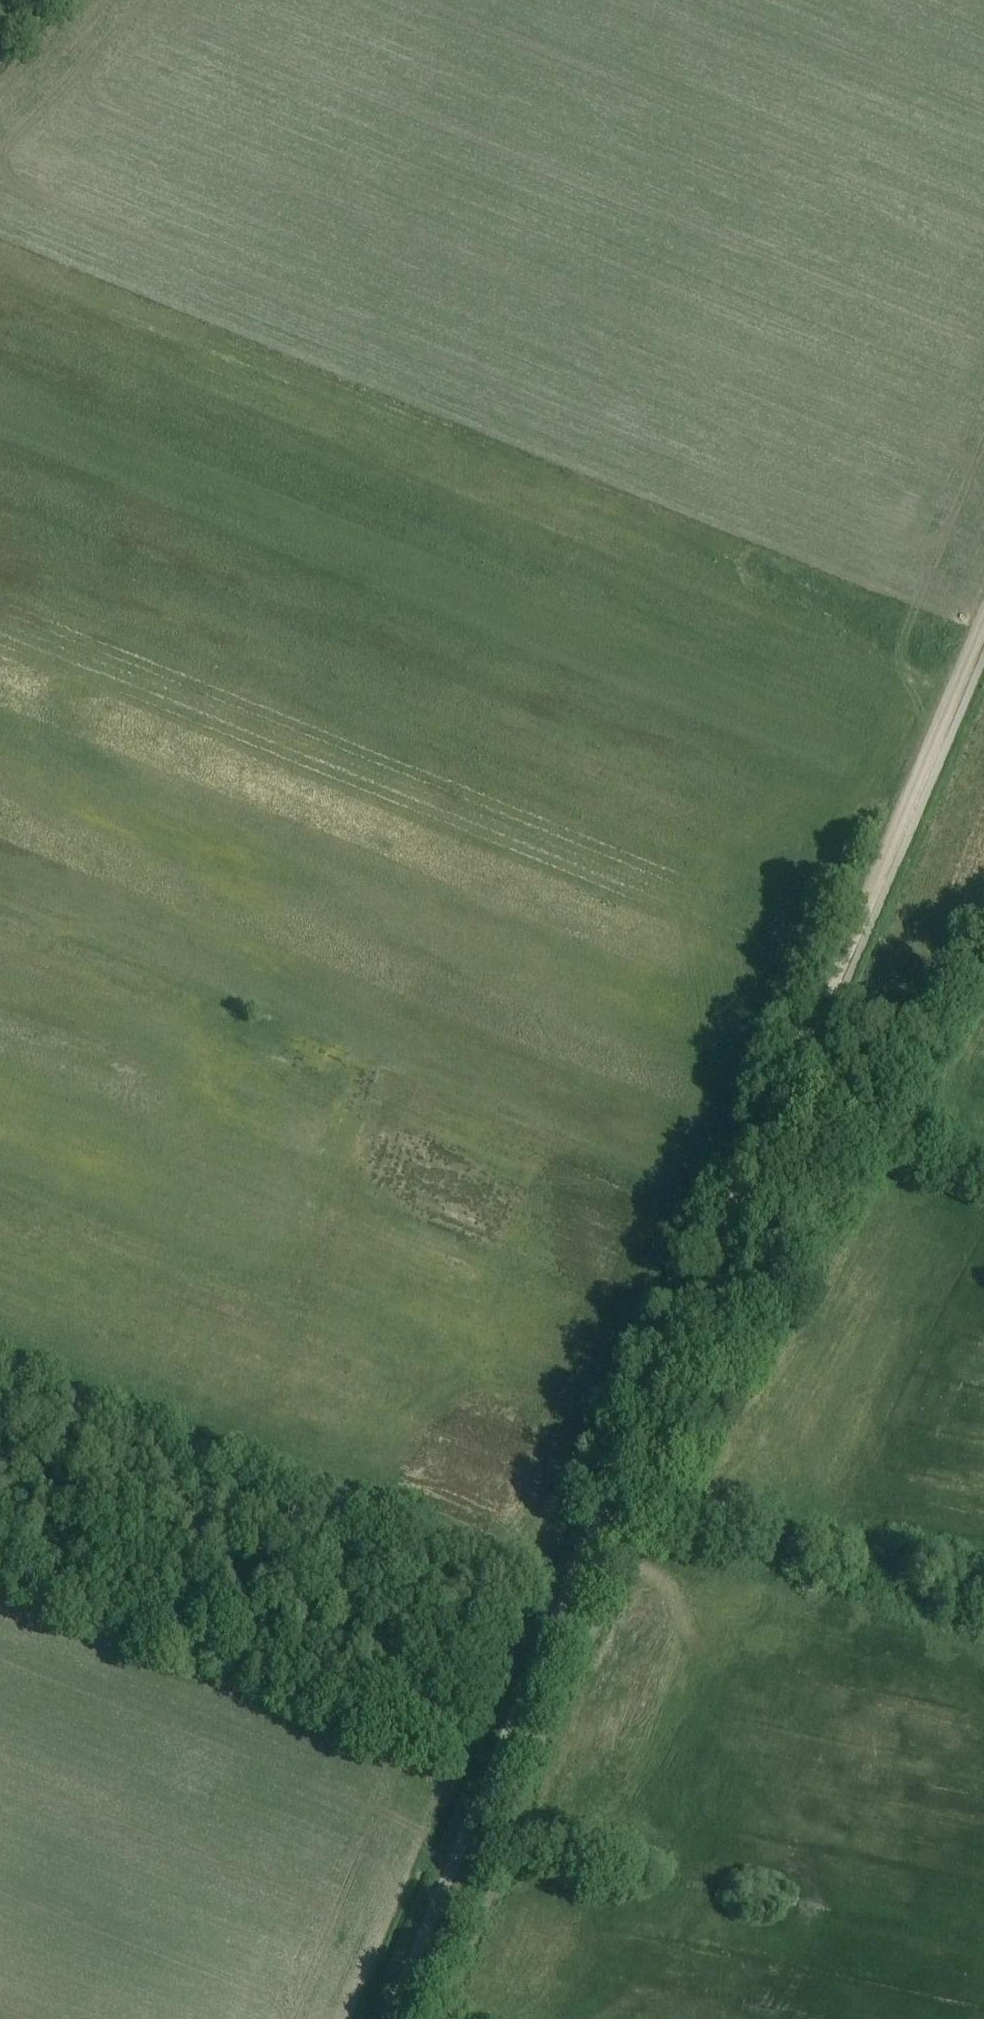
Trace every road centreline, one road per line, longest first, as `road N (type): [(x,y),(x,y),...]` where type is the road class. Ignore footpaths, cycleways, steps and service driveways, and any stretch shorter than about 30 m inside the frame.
road 1 (track): [(601,1515),(983,612)]
road 2 (unclassified): [(390,2018),(601,1515)]

